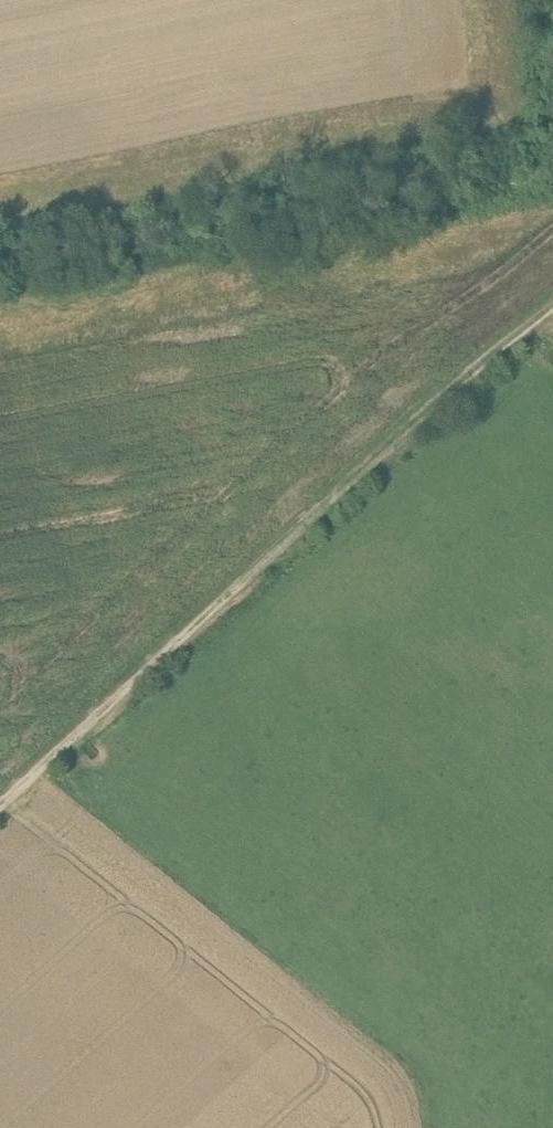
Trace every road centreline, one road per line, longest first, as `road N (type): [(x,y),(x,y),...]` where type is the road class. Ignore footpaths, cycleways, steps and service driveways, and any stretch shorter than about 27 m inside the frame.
road 1 (track): [(0,818),(552,312)]

